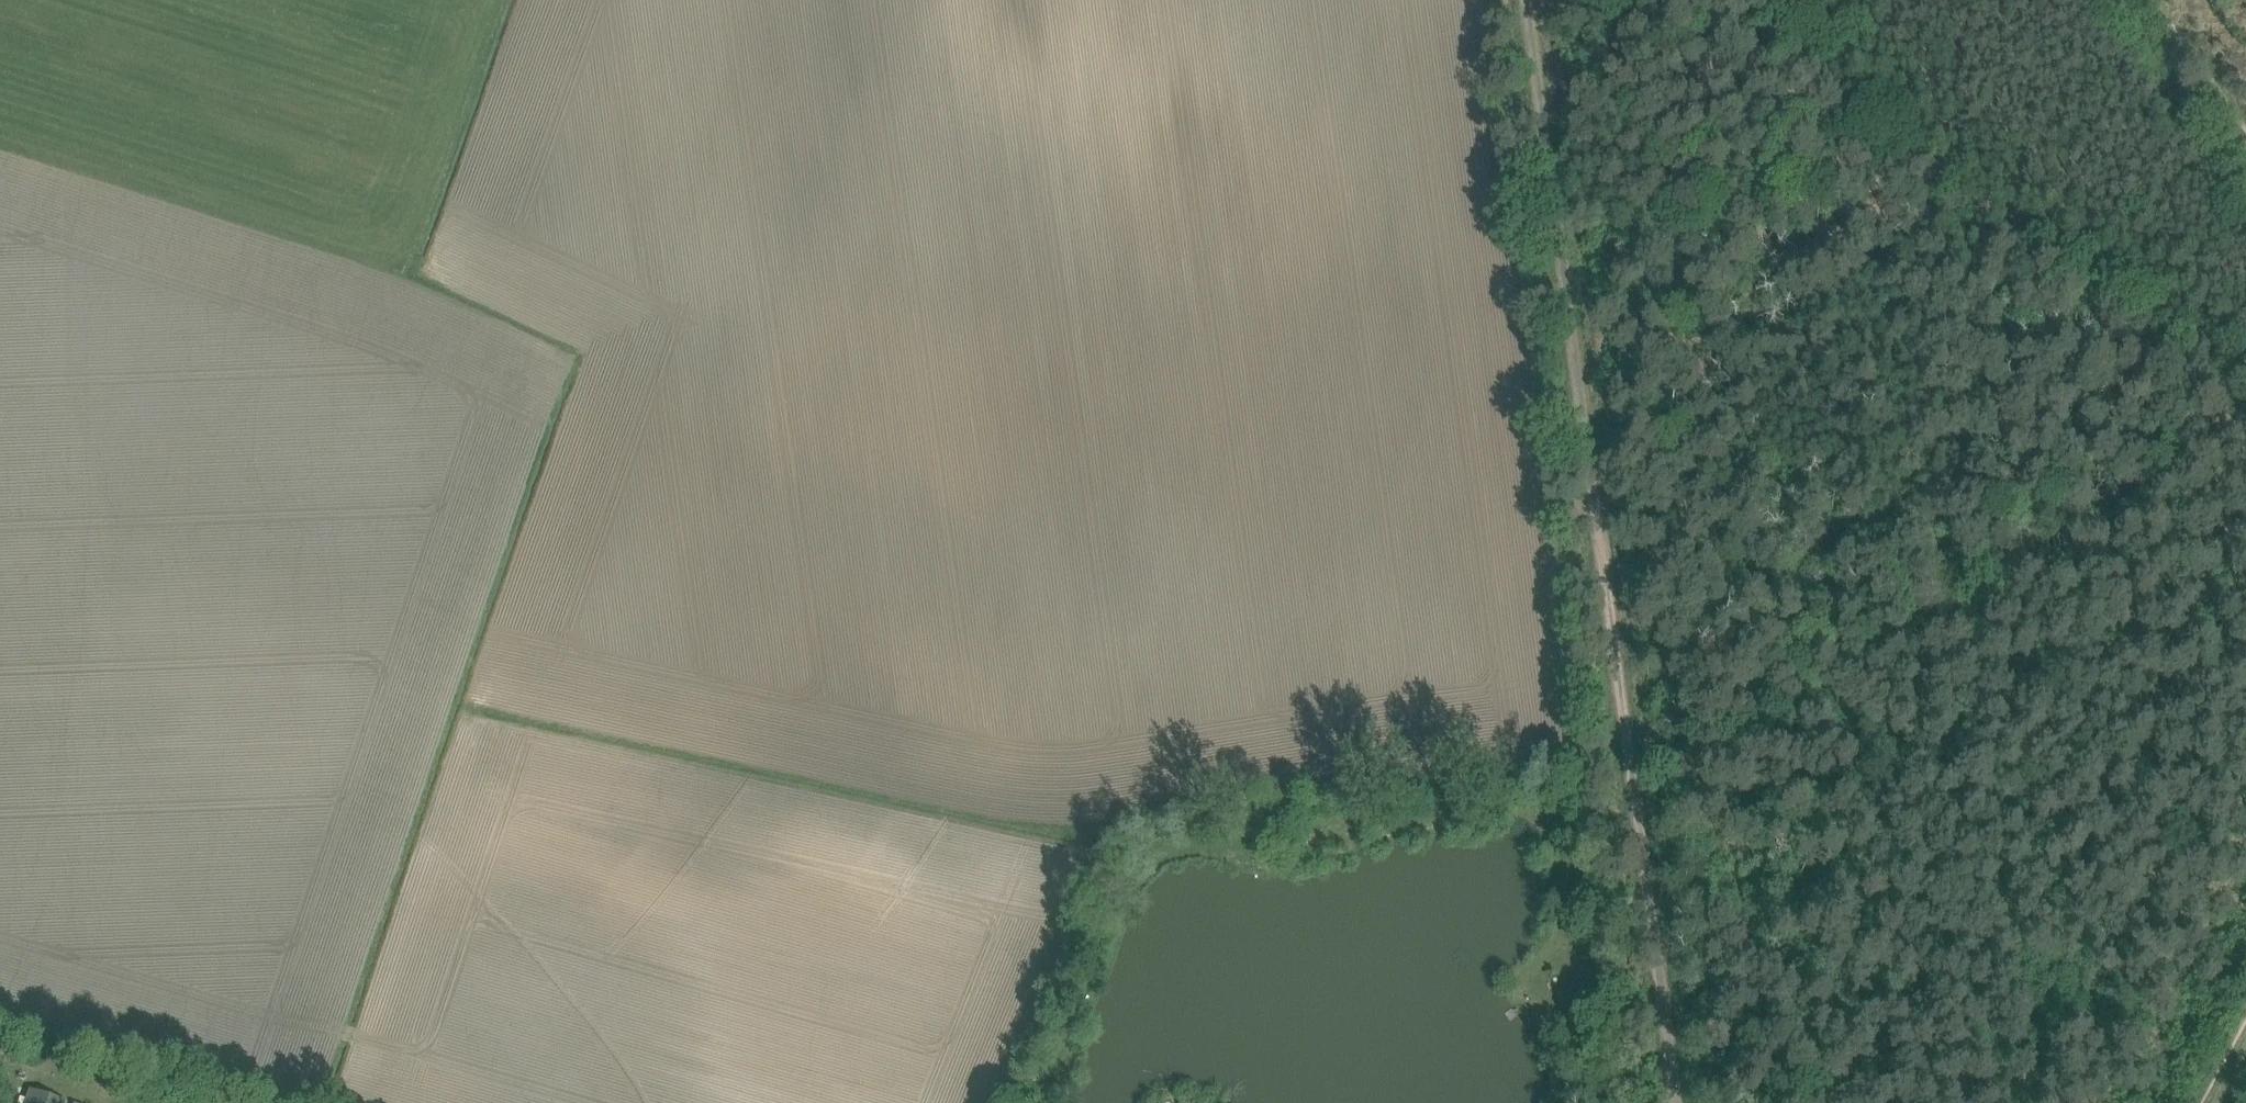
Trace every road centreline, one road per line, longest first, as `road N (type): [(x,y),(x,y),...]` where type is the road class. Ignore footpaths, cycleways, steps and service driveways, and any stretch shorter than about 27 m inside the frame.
road 1 (unclassified): [(1679,1102),(1529,0)]

